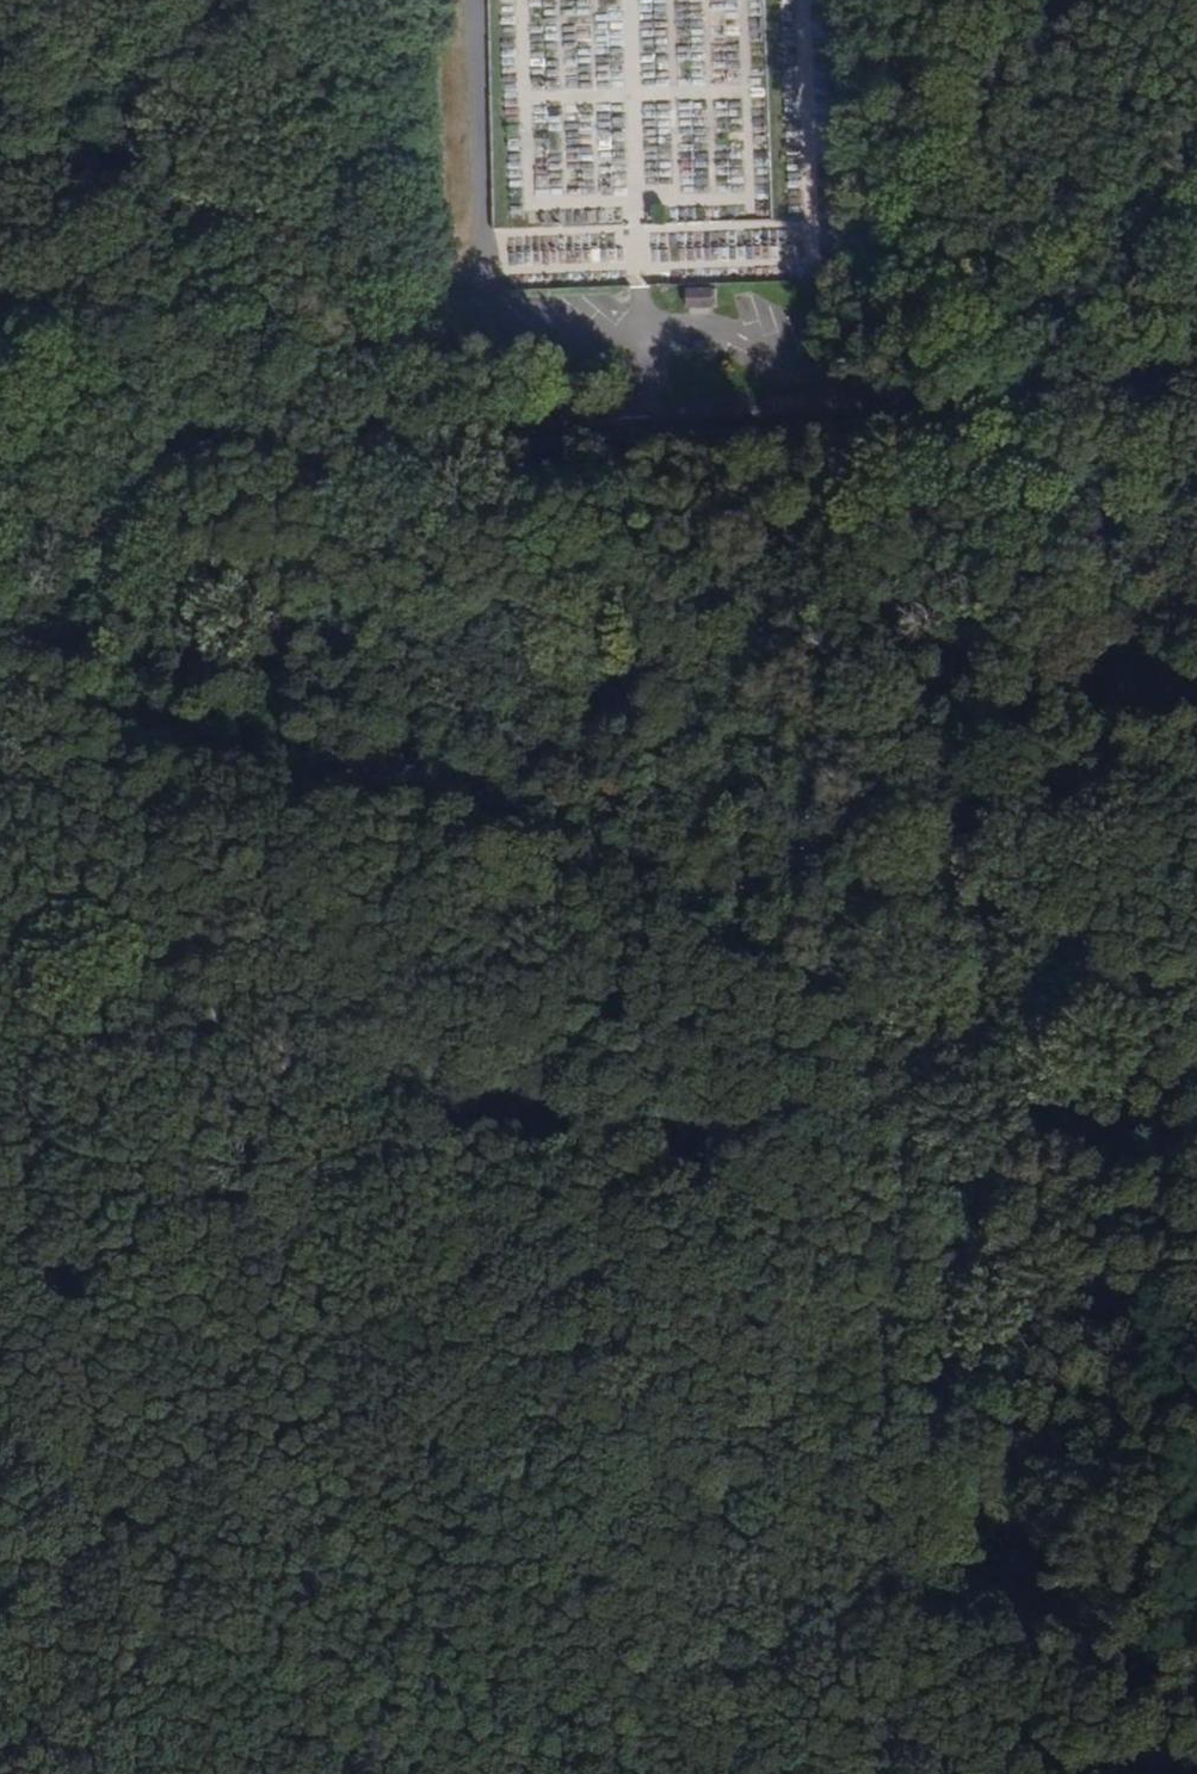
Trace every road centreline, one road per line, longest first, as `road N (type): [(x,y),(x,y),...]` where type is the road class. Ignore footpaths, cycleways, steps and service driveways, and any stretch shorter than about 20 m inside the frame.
road 1 (residential): [(1003,413),(945,428),(518,430),(0,470)]
road 2 (track): [(157,458),(60,528),(0,545)]

